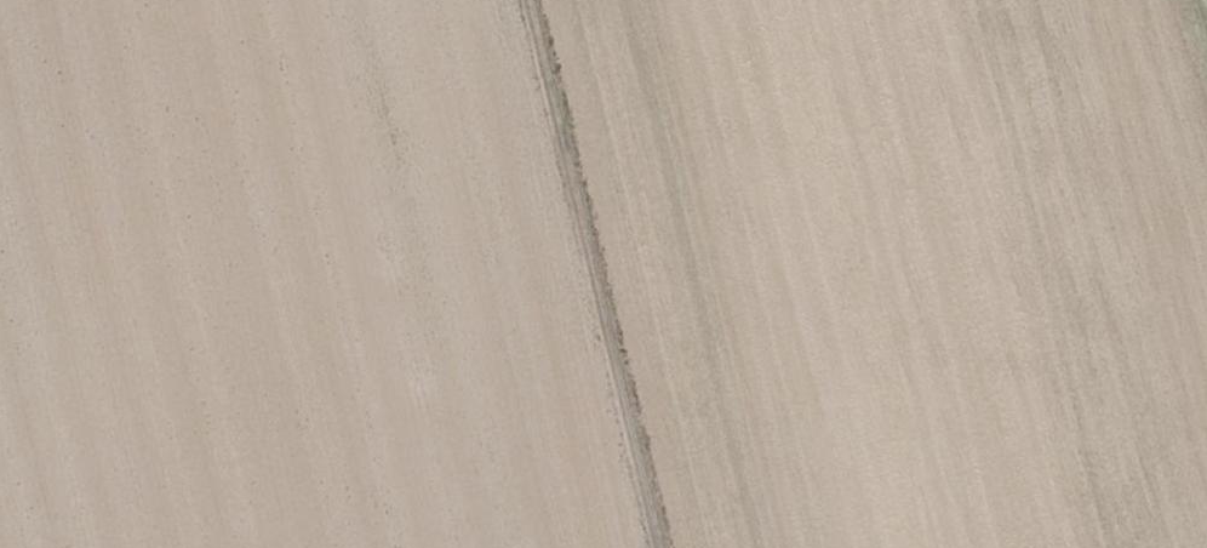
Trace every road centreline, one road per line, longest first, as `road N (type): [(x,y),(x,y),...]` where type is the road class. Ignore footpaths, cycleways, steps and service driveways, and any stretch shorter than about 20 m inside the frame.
road 1 (track): [(514,0),(647,547)]

